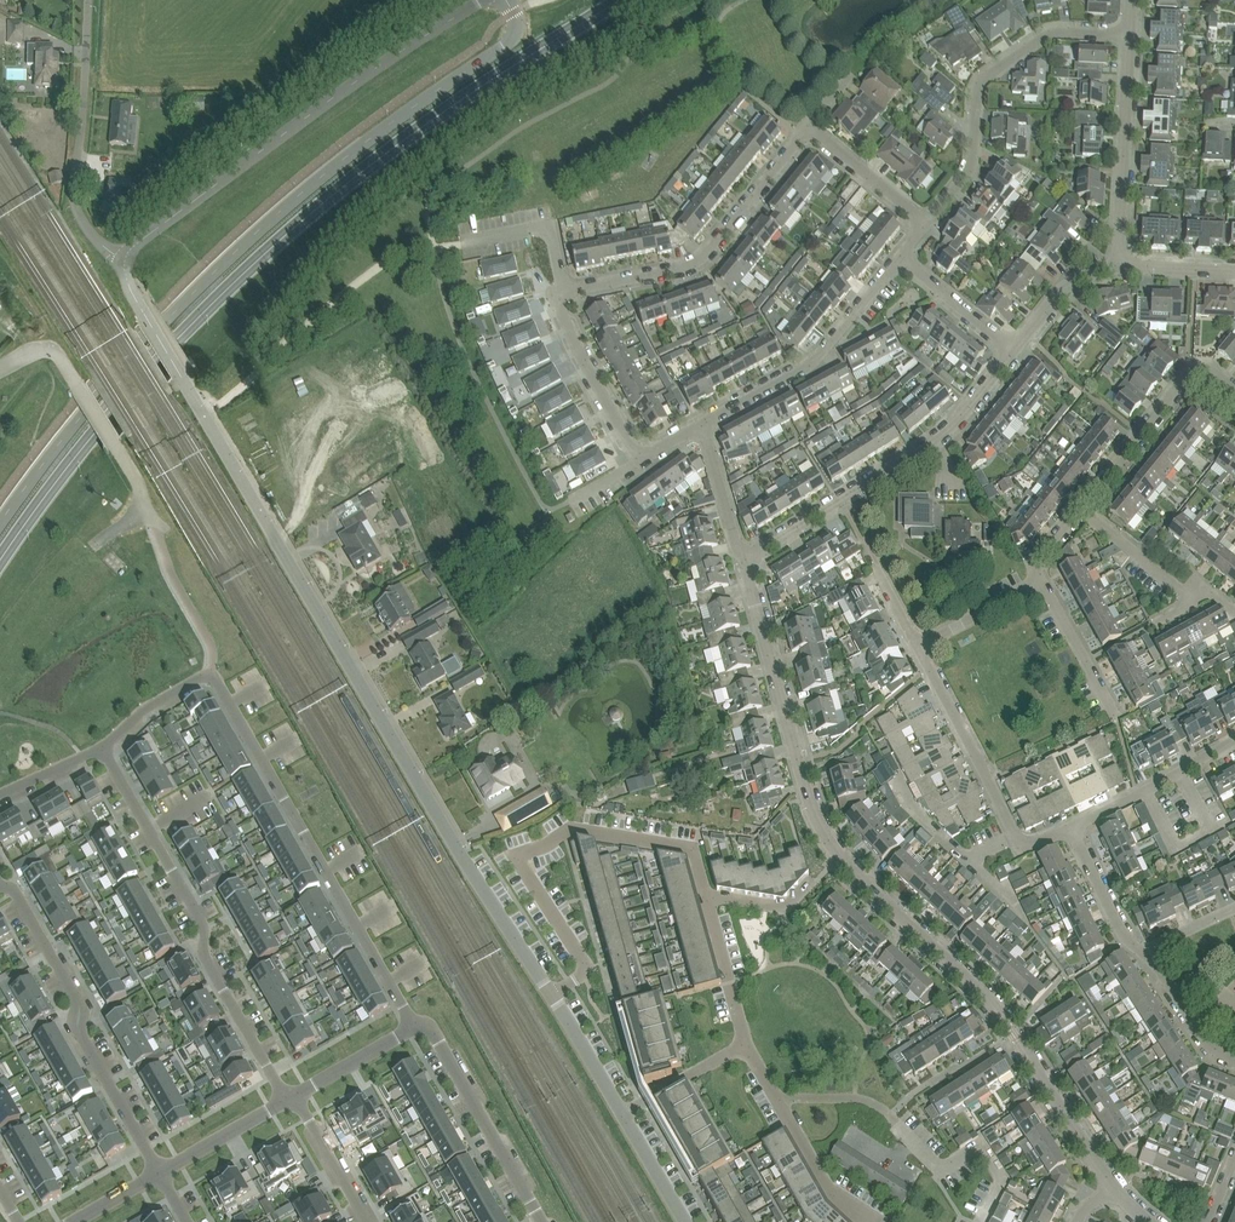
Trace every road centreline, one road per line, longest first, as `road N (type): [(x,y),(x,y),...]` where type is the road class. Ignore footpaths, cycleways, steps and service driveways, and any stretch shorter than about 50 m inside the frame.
road 1 (secondary): [(0,564),(177,340),(276,245),(460,103),(622,0)]
road 2 (residential): [(550,993),(176,370),(129,287),(128,262)]
road 3 (unclassified): [(0,526),(166,320),(262,229),(327,170),(507,48),(519,28),(506,0)]
road 4 (tertiary): [(1112,1189),(1013,1035),(830,847),(741,556)]
road 5 (unclassified): [(128,262),(143,240),(393,54),(482,0)]
road 6 (residential): [(709,900),(694,848),(573,830),(517,856),(588,972),(550,993)]
road 7 (residential): [(416,1027),(210,676)]
road 8 (residential): [(102,747),(202,925),(204,956),(291,1097)]
road 9 (tertiary): [(741,556),(935,437),(1014,352)]
road 10 (residential): [(162,1171),(79,1031),(77,1000),(14,890),(0,885)]
road 11 (residential): [(927,223),(973,167),(976,83),(1055,30),(1129,34)]
road 12 (residential): [(982,1221),(999,1183),(980,1148),(946,1170),(866,1098),(782,1101)]
road 13 (residential): [(566,290),(702,259),(812,129)]
road 14 (residential): [(1234,1065),(1210,1051),(1157,968),(1123,933),(1073,828)]
road 15 (unclassified): [(128,262),(92,235),(75,198),(91,0)]
road 16 (residential): [(1073,828),(1030,844),(1008,828),(919,648)]
road 17 (residential): [(704,425),(804,366),(902,257)]
road 18 (residential): [(149,517),(138,485),(55,354),(37,351),(0,371)]
road 19 (residential): [(542,1221),(434,1034),(416,1027)]
road 20 (tertiary): [(1122,267),(1129,34)]
road 21 (residential): [(1234,388),(1211,368),(1189,373),(1080,507)]
road 22 (residential): [(640,460),(562,311),(566,290)]
road 23 (residential): [(1234,739),(1073,828)]
road 24 (residential): [(1213,596),(1173,582),(1080,507)]
road 25 (residential): [(1043,581),(1119,721)]
road 26 (residential): [(874,1221),(832,1194),(782,1101)]
road 27 (residential): [(566,290),(551,232),(460,243)]
road 28 (residential): [(621,1115),(750,1041)]
road 29 (residential): [(291,1097),(162,1171)]
road 30 (residential): [(927,223),(812,129)]
road 31 (residential): [(1014,352),(902,257)]
road 32 (residential): [(750,1041),(709,900)]
road 33 (residential): [(291,1097),(368,1221)]
road 34 (residential): [(416,1027),(291,1097)]
road 35 (tertiary): [(1014,352),(1060,291),(1122,267)]
road 36 (residential): [(621,1115),(550,993)]
road 37 (residential): [(919,648),(1043,581)]
road 38 (residential): [(741,556),(704,425)]
road 39 (residential): [(102,747),(140,713),(210,676)]
road 40 (residential): [(684,1221),(621,1115)]

